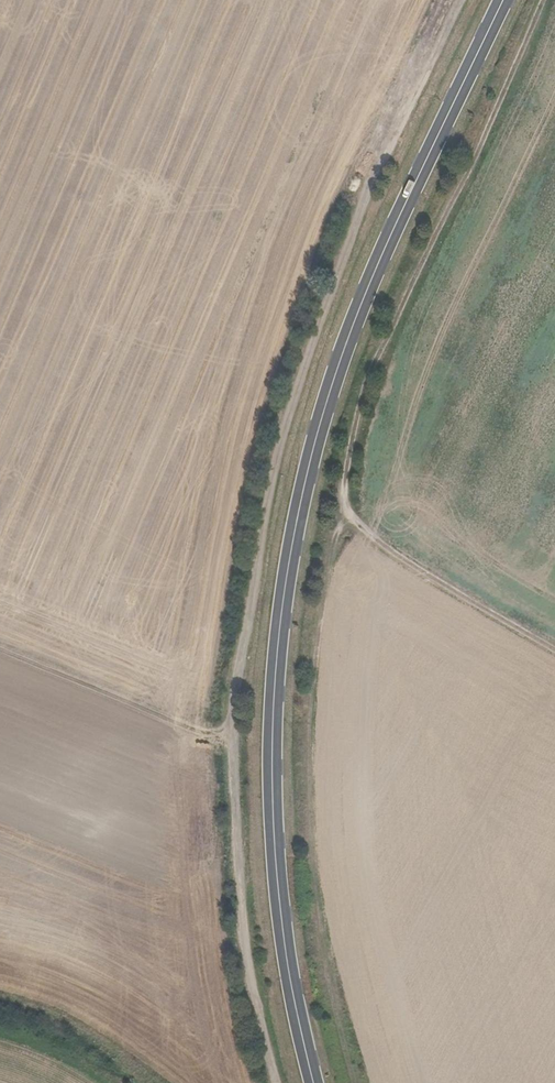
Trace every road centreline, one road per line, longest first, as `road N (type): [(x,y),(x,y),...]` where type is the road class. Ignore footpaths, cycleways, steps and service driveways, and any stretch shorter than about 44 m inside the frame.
road 1 (trunk): [(316,1082),(288,971),(271,795),(276,643),(292,538),(349,335),(505,0)]
road 2 (track): [(279,1082),(241,926),(239,652),(285,424),(343,252),(456,0)]
road 3 (track): [(357,1082),(333,999),(306,742),(341,506)]
road 4 (track): [(544,0),(361,408),(341,506)]
road 5 (track): [(0,651),(235,743)]

